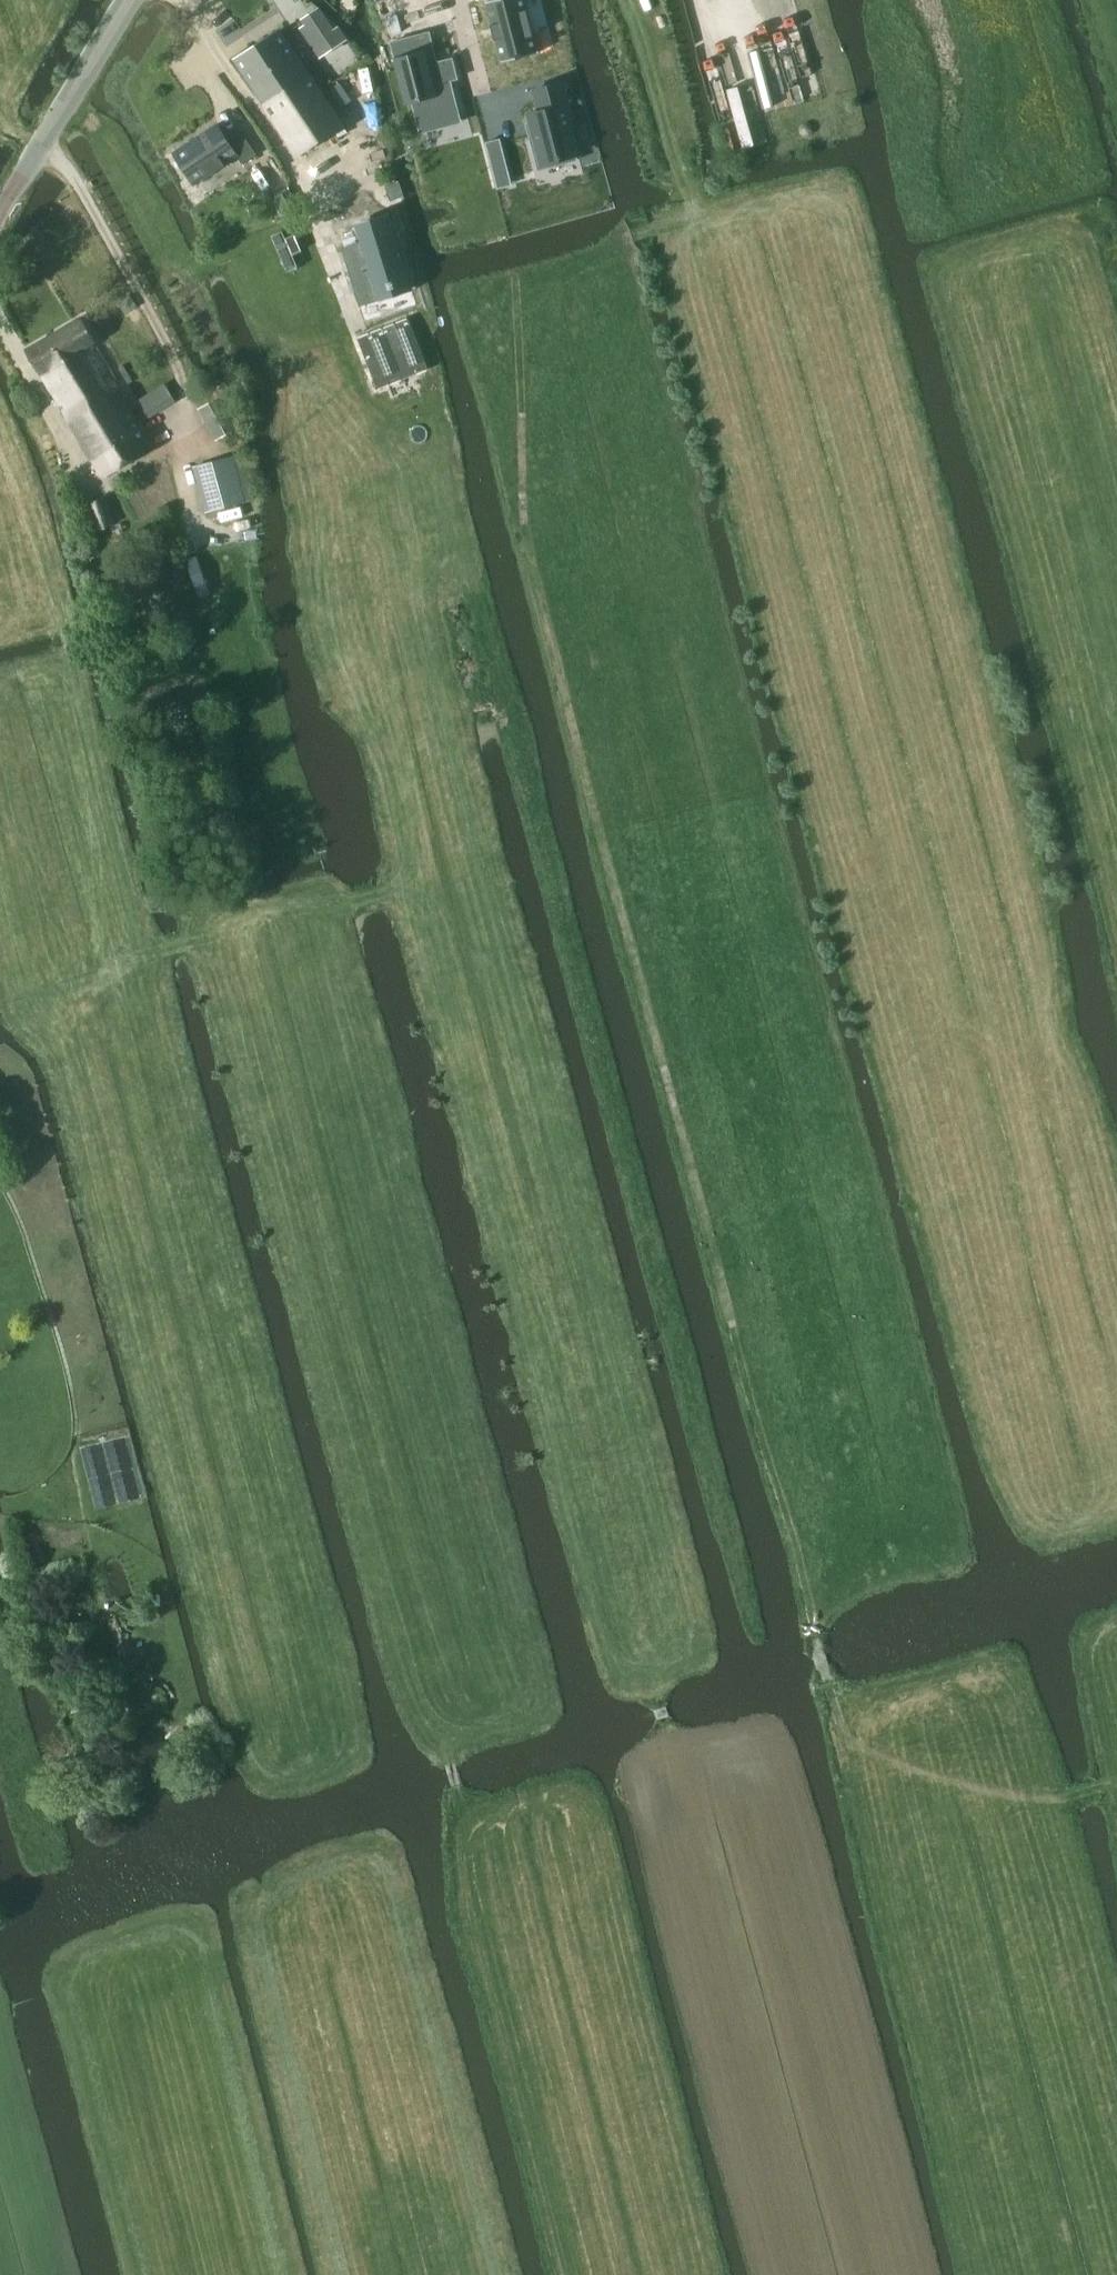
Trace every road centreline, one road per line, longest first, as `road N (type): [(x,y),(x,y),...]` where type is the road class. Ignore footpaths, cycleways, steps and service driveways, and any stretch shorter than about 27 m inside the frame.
road 1 (track): [(1083,1794),(839,1748),(532,573),(512,242),(452,0)]
road 2 (tertiary): [(0,209),(128,0)]

